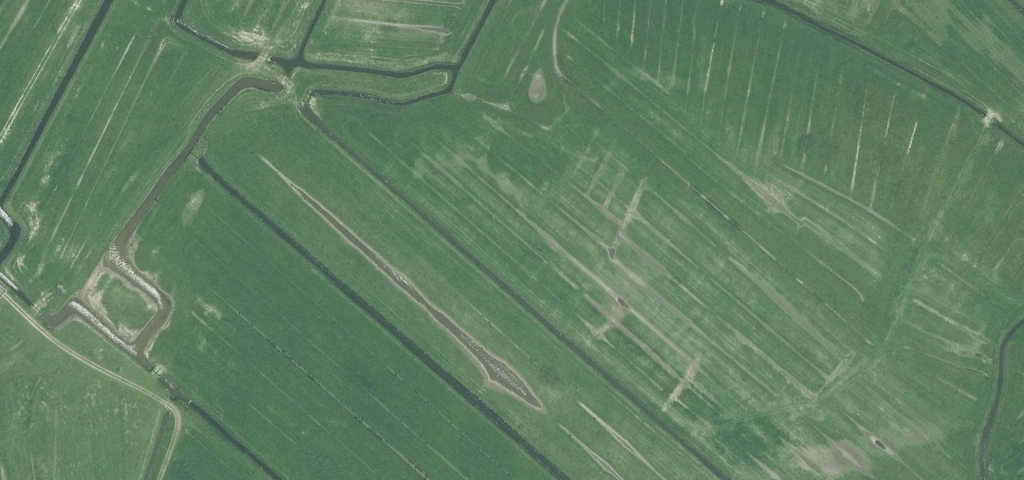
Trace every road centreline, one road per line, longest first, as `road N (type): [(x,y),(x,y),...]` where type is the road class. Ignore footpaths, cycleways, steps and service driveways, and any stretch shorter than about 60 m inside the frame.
road 1 (track): [(0,290),(69,350),(172,406)]

